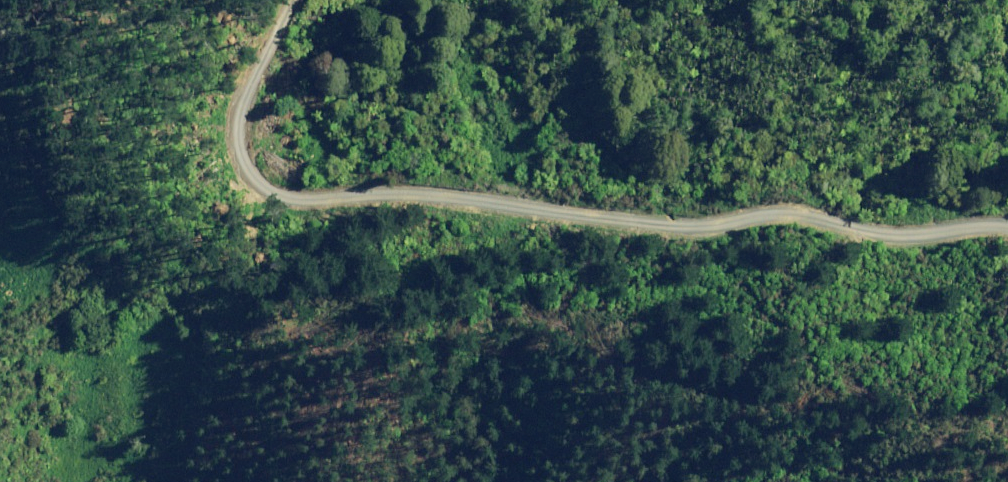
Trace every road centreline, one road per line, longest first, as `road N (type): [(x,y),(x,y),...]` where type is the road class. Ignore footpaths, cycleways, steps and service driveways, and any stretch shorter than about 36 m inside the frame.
road 1 (unclassified): [(1007,221),(902,229),(785,204),(696,220),(399,190),(284,193),(248,164),(239,132),(290,0)]
road 2 (track): [(331,320),(521,337),(726,399),(1007,442)]

